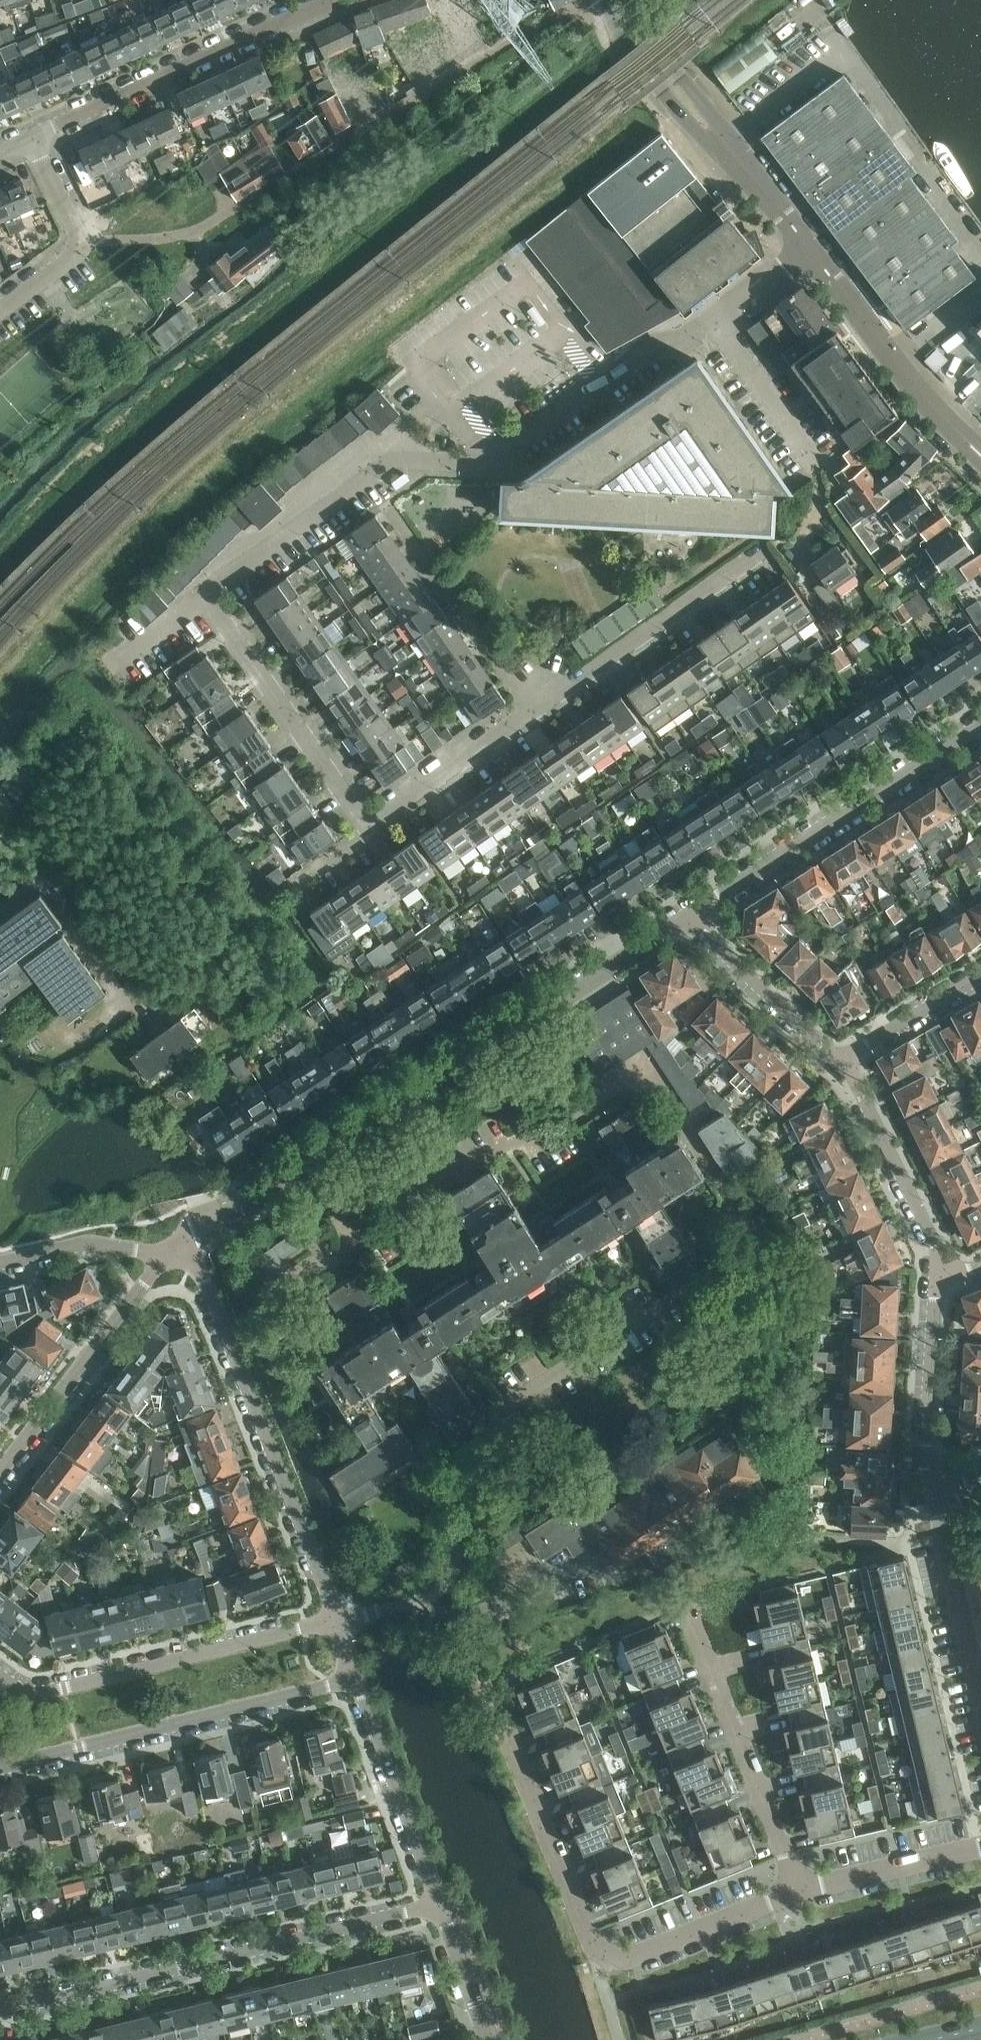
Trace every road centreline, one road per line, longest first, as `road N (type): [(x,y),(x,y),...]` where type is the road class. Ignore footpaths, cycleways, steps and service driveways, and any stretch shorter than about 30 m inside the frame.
road 1 (residential): [(341,1625),(432,1597),(449,1583),(495,1414),(756,1245),(650,1073),(623,1073),(369,1239),(352,1234),(306,1166)]
road 2 (residential): [(213,587),(375,459),(489,458),(647,348),(679,343),(719,310)]
road 3 (unclassified): [(601,0),(210,228),(129,243),(78,239)]
road 4 (residential): [(491,1691),(589,1937),(603,1952),(632,1958),(802,1891)]
road 5 (residential): [(375,820),(585,665),(769,546)]
road 6 (residential): [(306,1166),(687,916)]
road 7 (residential): [(440,1904),(0,2010)]
road 8 (residential): [(339,1619),(203,1275),(171,1253)]
road 9 (residential): [(0,1767),(356,1678)]
road 10 (residential): [(339,1619),(63,1686),(25,1685),(0,1672)]
road 11 (residential): [(687,916),(980,725)]
road 12 (unclassified): [(35,145),(201,59),(341,0)]
road 13 (tertiary): [(812,249),(677,88),(620,0)]
road 14 (residential): [(802,1891),(688,1609)]
road 15 (residential): [(375,820),(213,587)]
road 16 (residential): [(0,1472),(171,1253)]
road 17 (tertiary): [(980,456),(896,365),(812,249)]
road 18 (residential): [(440,1904),(356,1678)]
road 19 (residential): [(937,1273),(934,1241),(853,1075),(837,1060)]
road 20 (residential): [(937,1273),(925,1449),(933,1488)]
road 21 (residential): [(980,1699),(933,1488)]
road 22 (residential): [(837,1060),(687,916)]
road 23 (residential): [(802,1891),(980,1847)]
road 24 (residential): [(0,1265),(107,1244),(171,1253)]
road 25 (residential): [(821,449),(719,310)]
road 26 (residential): [(837,1060),(980,976)]
road 27 (residential): [(171,1253),(192,1231),(306,1166)]
road 28 (residential): [(489,2039),(440,1904)]

